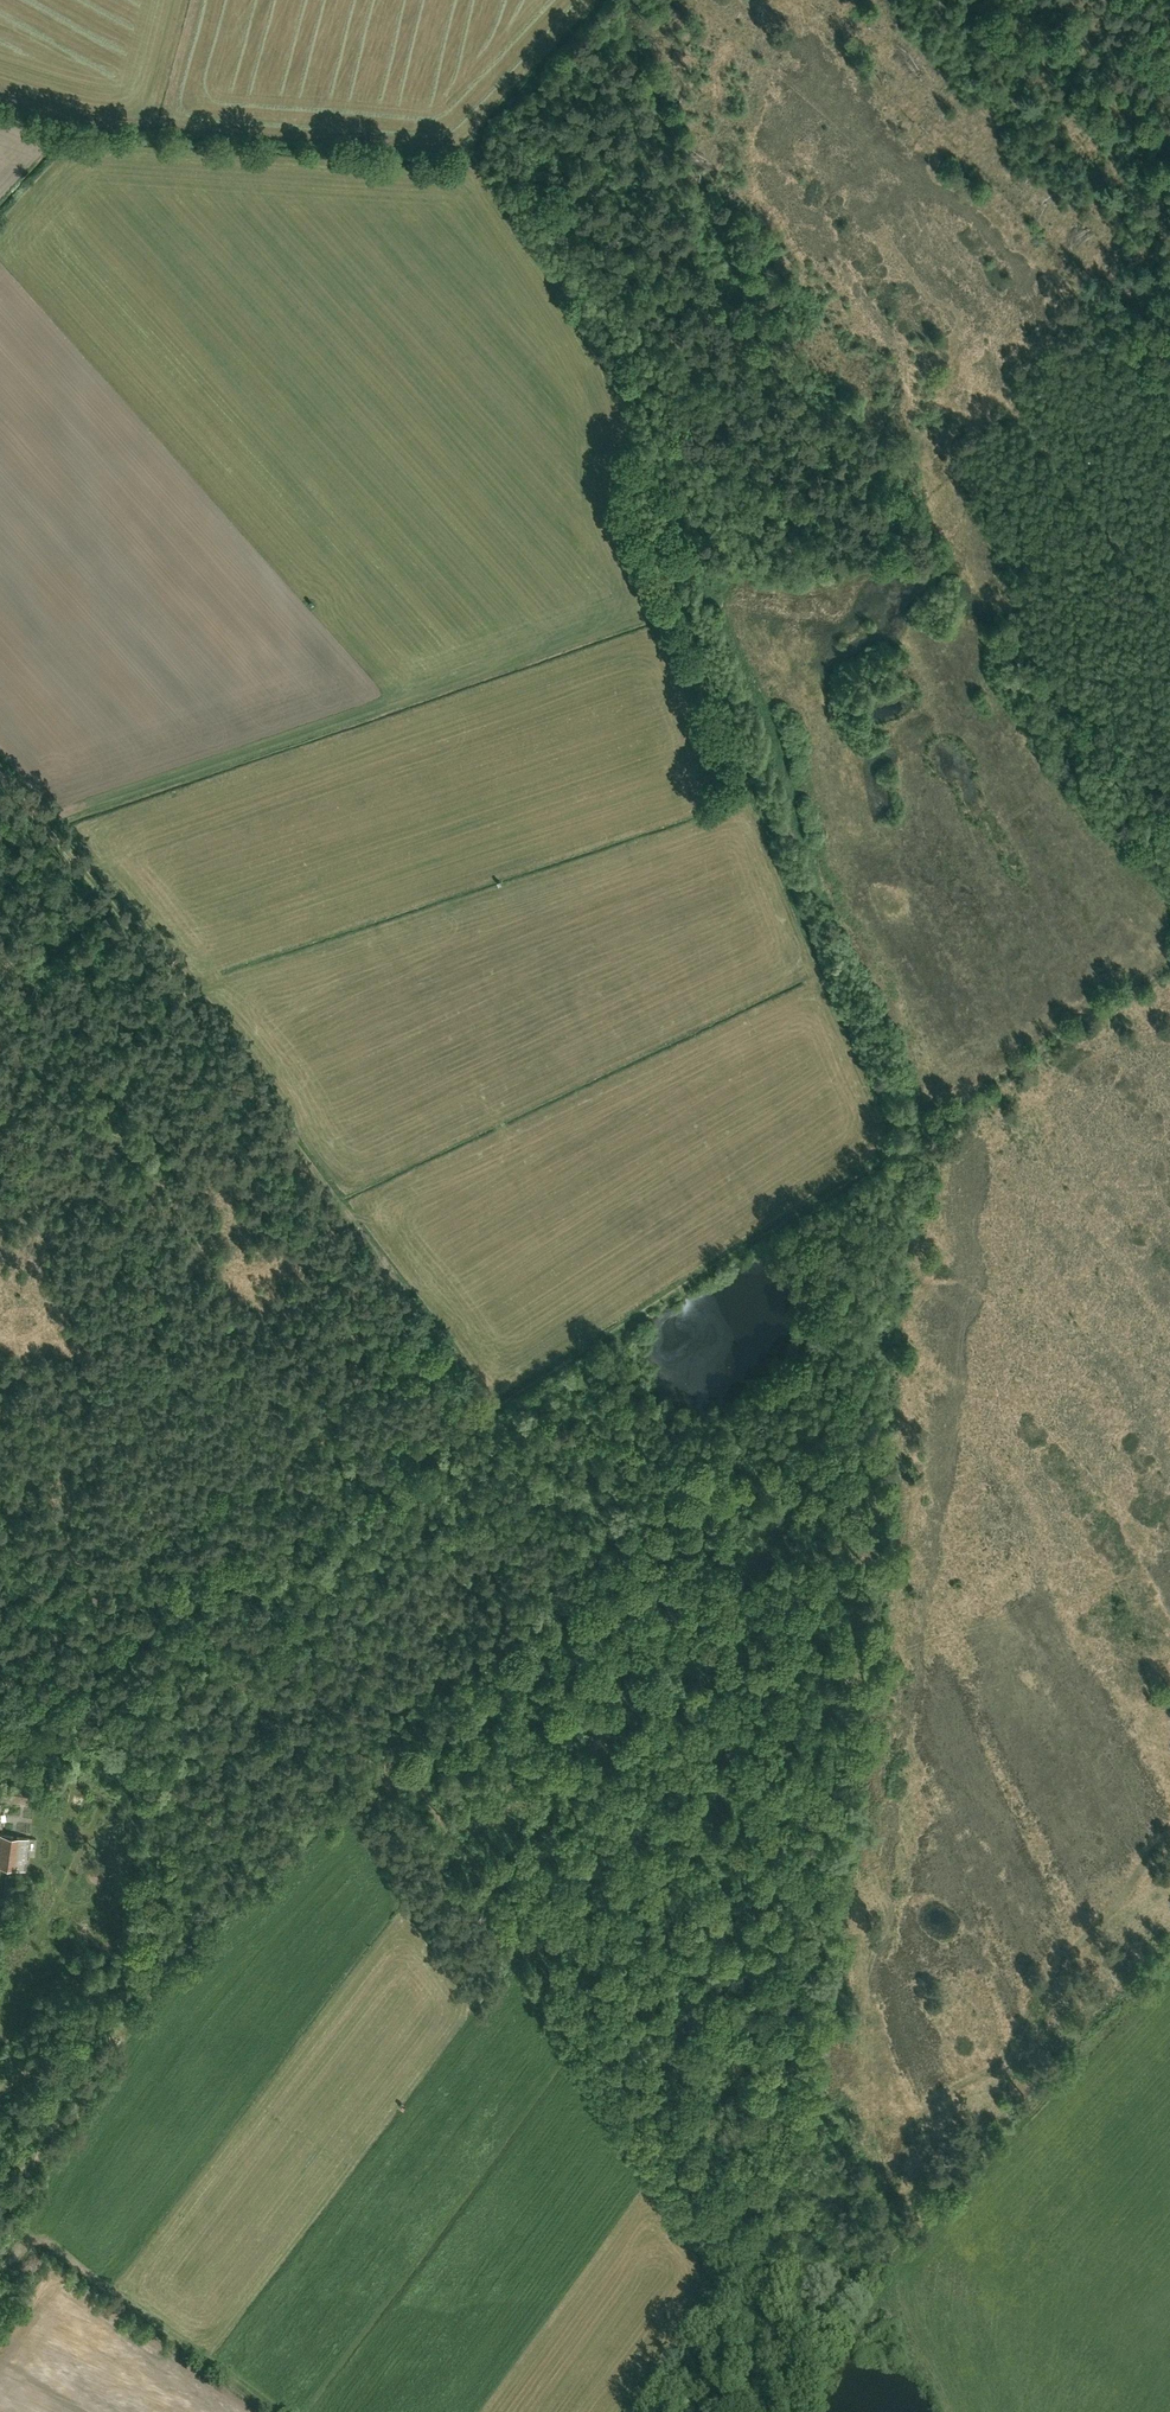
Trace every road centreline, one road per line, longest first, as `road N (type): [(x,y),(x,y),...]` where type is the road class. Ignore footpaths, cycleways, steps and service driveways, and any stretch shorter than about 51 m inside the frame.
road 1 (track): [(495,1414),(1169,969)]
road 2 (track): [(0,776),(495,1414)]
road 3 (track): [(1026,2115),(910,2239),(879,2234),(922,2120),(1003,2064),(1081,1939),(1119,1907),(1142,1863),(1169,1839)]
road 4 (track): [(640,2411),(742,2269)]
road 5 (track): [(879,2234),(742,2269)]

